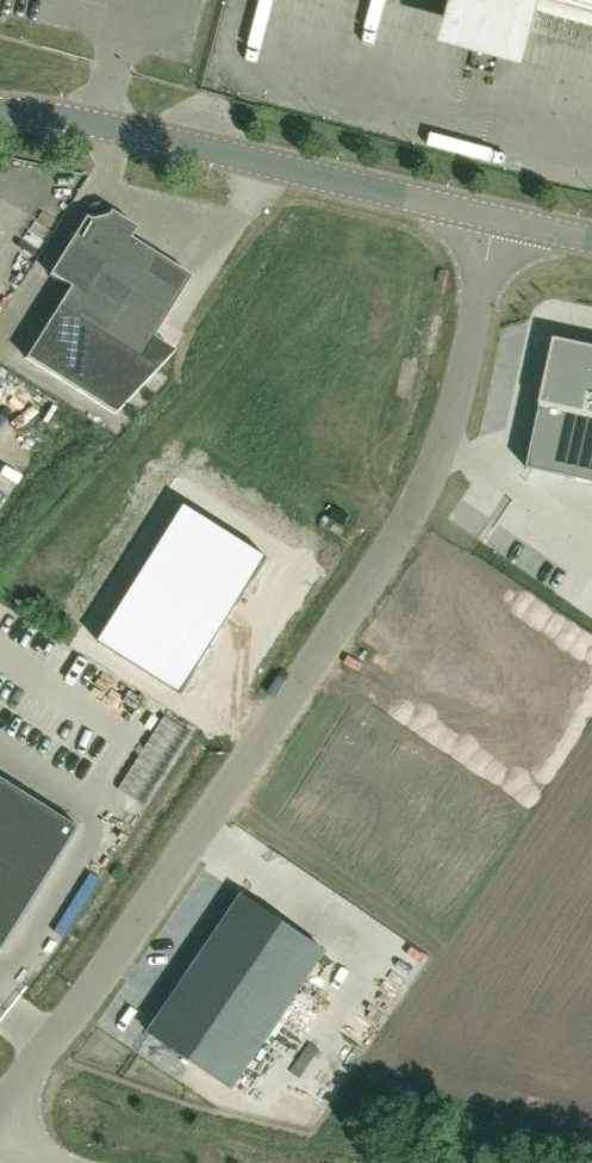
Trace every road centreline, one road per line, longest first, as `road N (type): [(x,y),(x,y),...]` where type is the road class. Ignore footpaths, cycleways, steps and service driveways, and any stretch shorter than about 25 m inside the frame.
road 1 (unclassified): [(495,218),(460,400),(406,524),(0,1106)]
road 2 (tertiary): [(495,218),(93,125),(0,112)]

